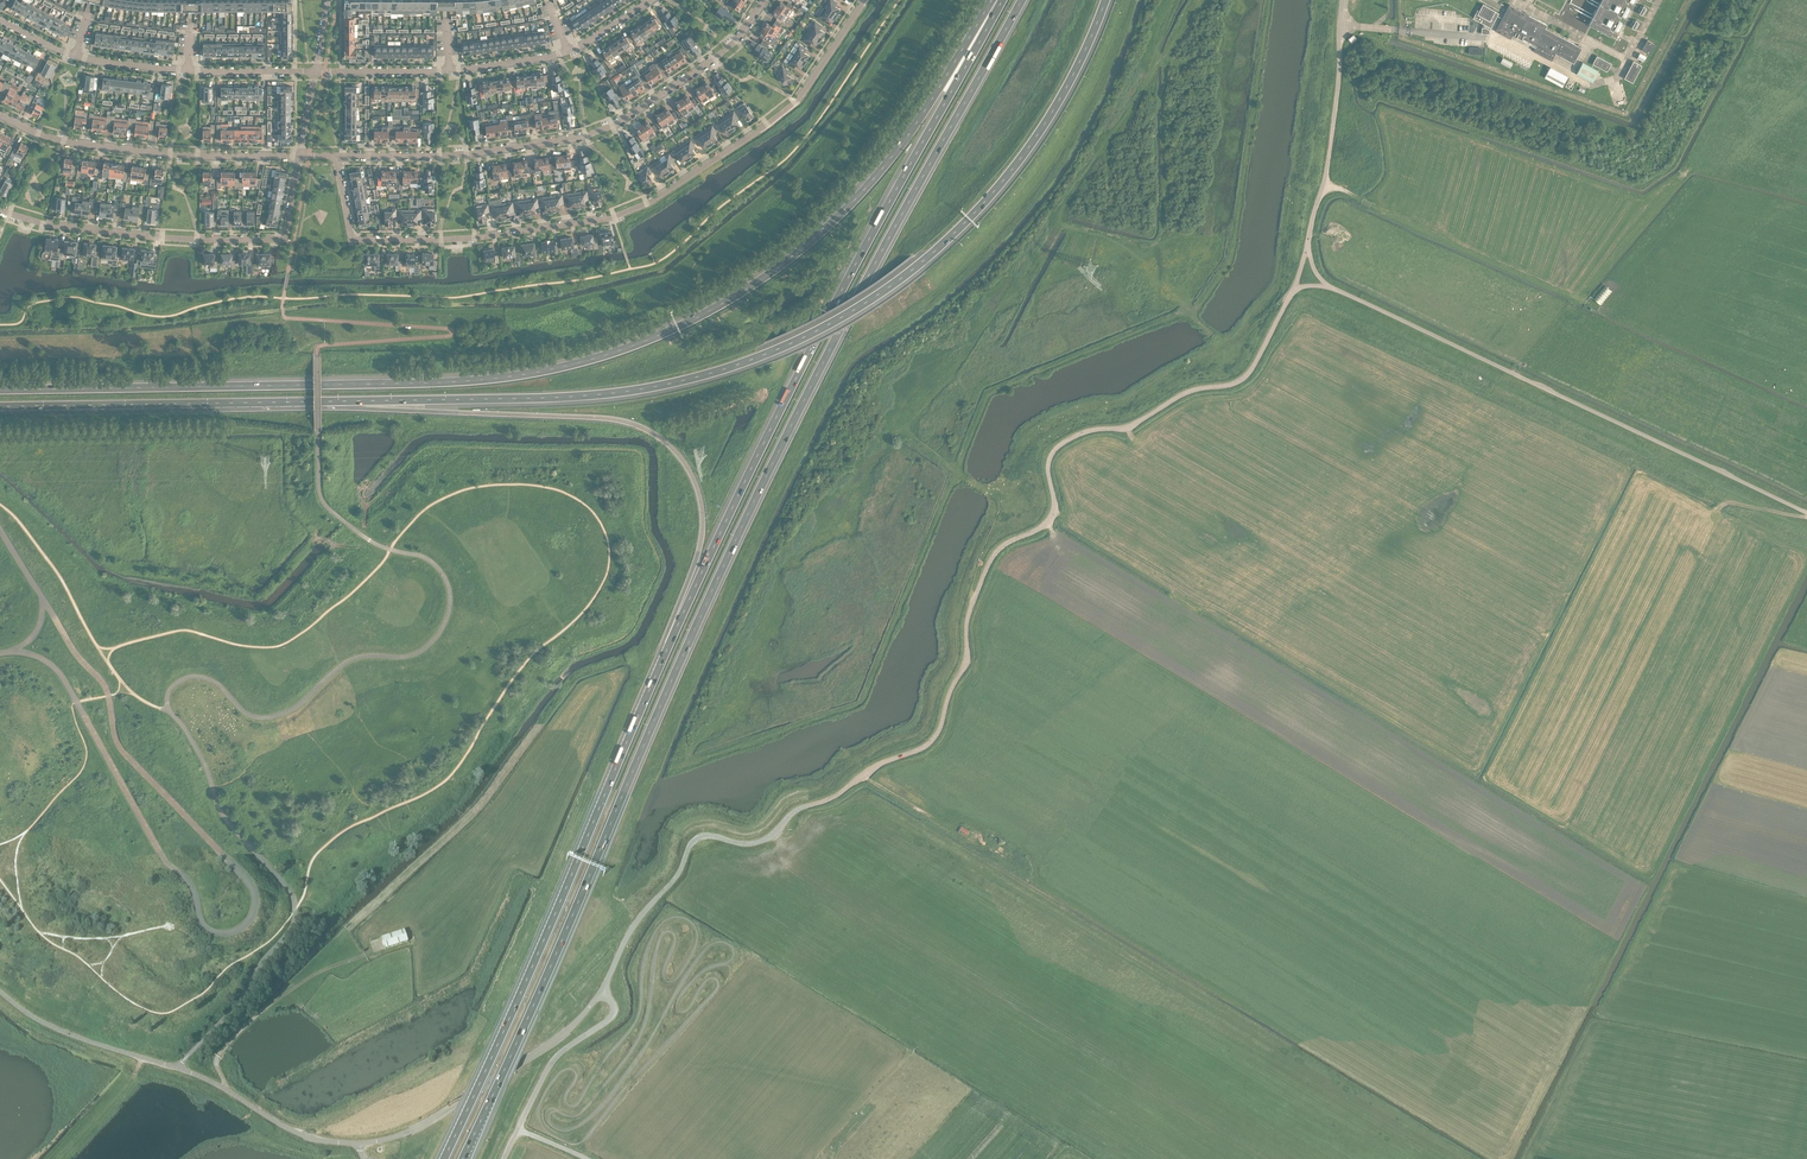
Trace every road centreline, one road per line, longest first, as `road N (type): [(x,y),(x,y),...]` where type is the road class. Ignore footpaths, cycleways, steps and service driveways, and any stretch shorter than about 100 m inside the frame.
road 1 (motorway): [(462,1158),(775,459),(1020,0)]
road 2 (motorway): [(995,0),(895,151),(835,219),(738,293),(653,336),(576,363),(467,380),(0,390)]
road 3 (unclassified): [(601,993),(634,924),(678,875),(697,837),(763,840),(800,809),(930,742),(967,657),(971,609),(993,558),(1051,519),(1054,450),(1091,430),(1132,425),(1193,390),(1242,380),(1293,289)]
road 4 (motorway): [(351,400),(627,391),(697,377),(802,338),(916,266),(994,191),(1055,107),(1106,0)]
road 5 (motorway): [(997,0),(806,359),(668,645)]
road 6 (residential): [(337,155),(349,230),(359,240),(476,238),(612,217),(651,201),(798,99),(864,0)]
road 7 (motorway): [(668,645),(444,1158)]
road 8 (motorway): [(351,400),(606,418),(656,435),(685,463),(703,508),(701,544),(668,645)]
road 9 (unclassified): [(1806,513),(1327,285)]
road 10 (residential): [(337,155),(469,154),(587,135),(715,58),(763,0)]
road 11 (unclassified): [(360,1143),(297,1134),(206,1080),(73,1036),(0,992)]
road 12 (residential): [(0,209),(45,224),(161,238),(284,240),(300,155)]
road 13 (motorway): [(0,406),(351,400)]
road 14 (residential): [(0,114),(71,142),(300,155)]
road 15 (unclassified): [(360,1143),(434,1119),(568,1029),(601,993)]
road 16 (unclassified): [(1308,248),(1326,178),(1344,0)]
road 17 (track): [(228,1092),(214,1059),(227,1044),(313,976),(373,951)]
road 18 (track): [(1041,882),(863,776)]
road 19 (unclassified): [(517,1130),(552,1061),(611,1017),(613,1006),(601,993)]
road 20 (track): [(972,608),(1002,505),(957,474)]
road 21 (residential): [(316,71),(450,69)]
road 22 (residential): [(188,70),(316,71)]
road 23 (track): [(1191,312),(1224,343),(1238,343),(1287,300)]
road 24 (residential): [(450,69),(569,50)]

